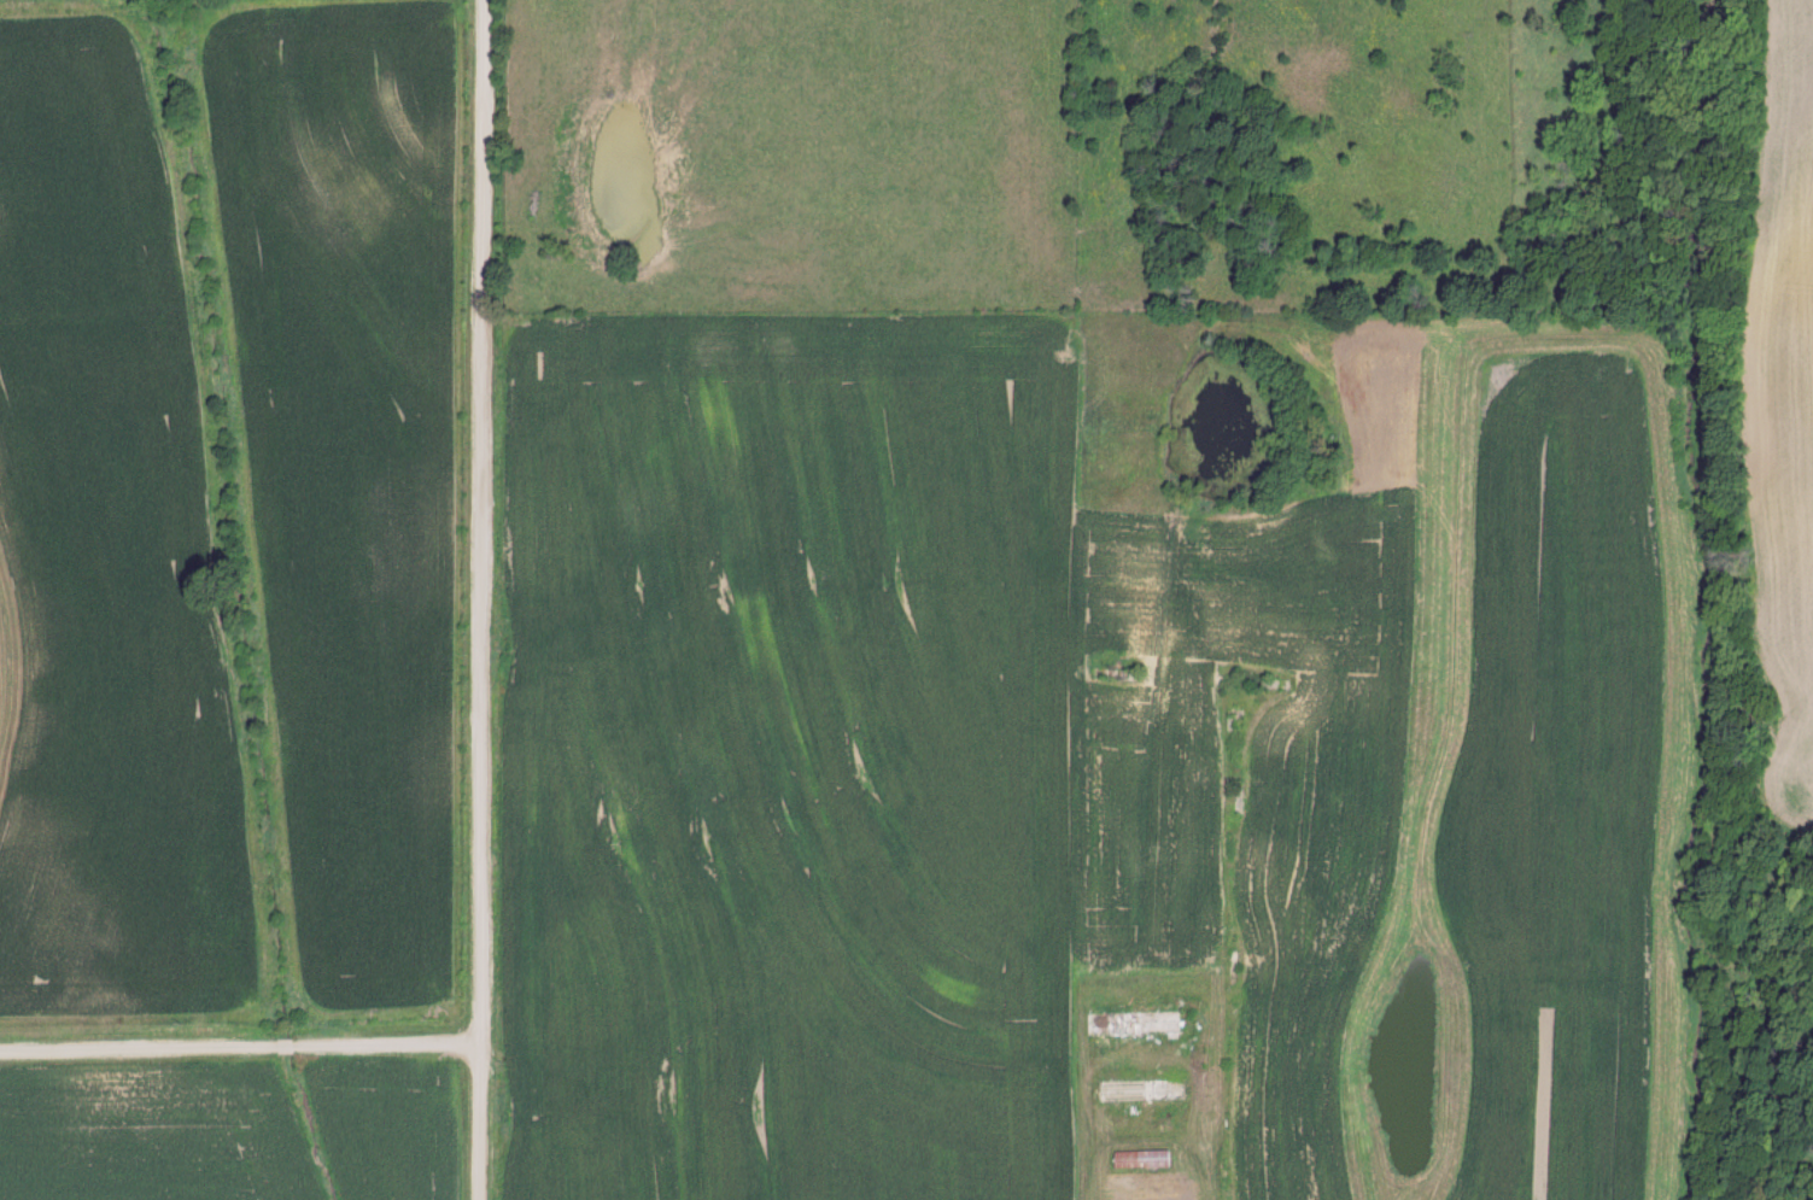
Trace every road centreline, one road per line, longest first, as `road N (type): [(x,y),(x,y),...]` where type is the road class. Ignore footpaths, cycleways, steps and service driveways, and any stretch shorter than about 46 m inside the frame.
road 1 (residential): [(475,1199),(471,0)]
road 2 (residential): [(479,1043),(0,1050)]

